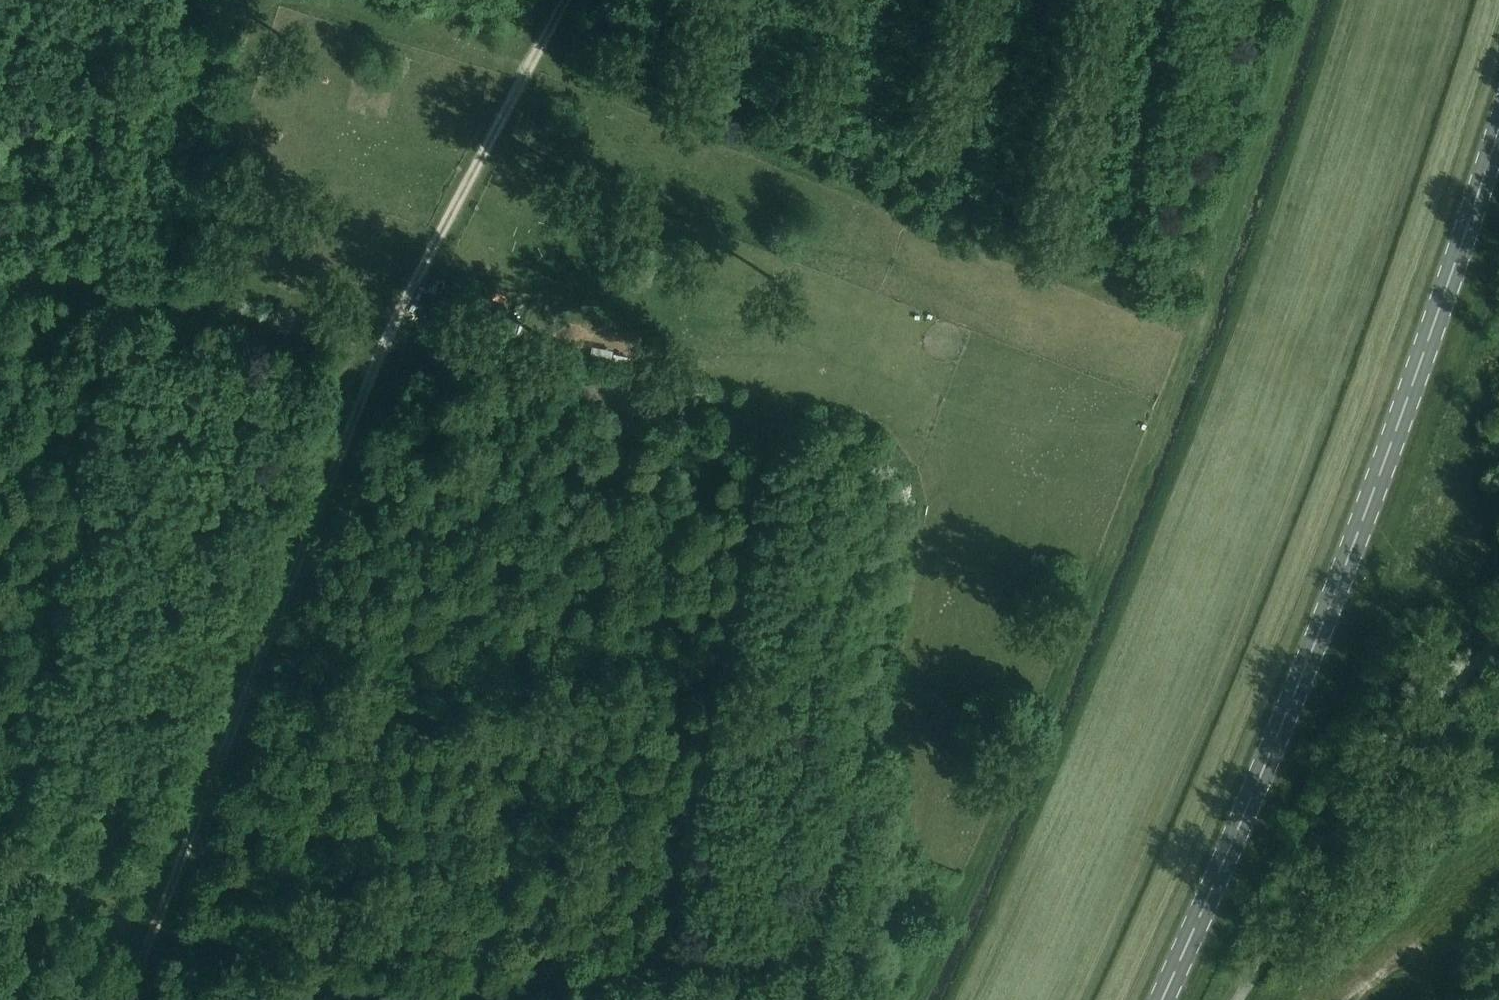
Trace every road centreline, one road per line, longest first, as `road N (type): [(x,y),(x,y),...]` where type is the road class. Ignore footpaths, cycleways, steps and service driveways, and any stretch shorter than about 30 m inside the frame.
road 1 (track): [(127,999),(372,374),(566,0)]
road 2 (track): [(911,999),(968,880),(1189,338),(1301,0)]
road 3 (track): [(1191,331),(552,70),(301,0)]
road 4 (primary): [(1161,999),(1374,488),(1498,127)]
road 5 (track): [(397,322),(0,244)]
road 6 (track): [(384,349),(0,274)]
road 7 (track): [(356,999),(0,856)]
road 8 (track): [(790,935),(492,999)]

